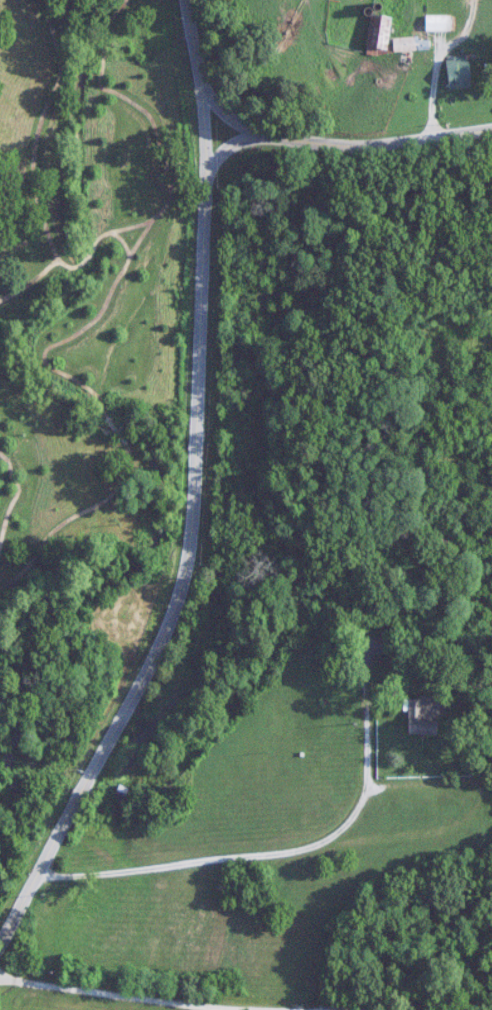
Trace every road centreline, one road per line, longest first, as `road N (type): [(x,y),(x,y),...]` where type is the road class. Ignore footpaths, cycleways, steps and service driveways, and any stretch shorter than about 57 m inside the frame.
road 1 (residential): [(259,135),(209,164),(188,565),(155,663),(0,942)]
road 2 (residential): [(491,125),(340,138),(259,135),(201,86),(186,0)]
road 3 (residential): [(0,974),(263,1009)]

